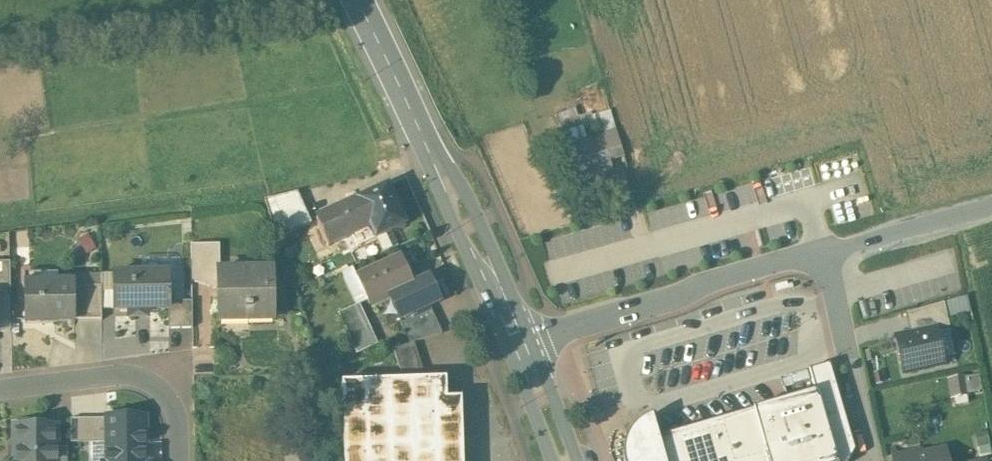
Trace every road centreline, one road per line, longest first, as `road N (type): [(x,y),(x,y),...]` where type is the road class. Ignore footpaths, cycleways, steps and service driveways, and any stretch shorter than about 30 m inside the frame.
road 1 (primary): [(357,0),(522,342)]
road 2 (unclassified): [(824,252),(522,342)]
road 3 (residential): [(180,460),(179,406),(158,379),(129,373),(0,388)]
road 4 (residential): [(824,252),(873,460)]
road 5 (unclassified): [(991,206),(824,252)]
road 6 (primary): [(522,342),(564,460)]

